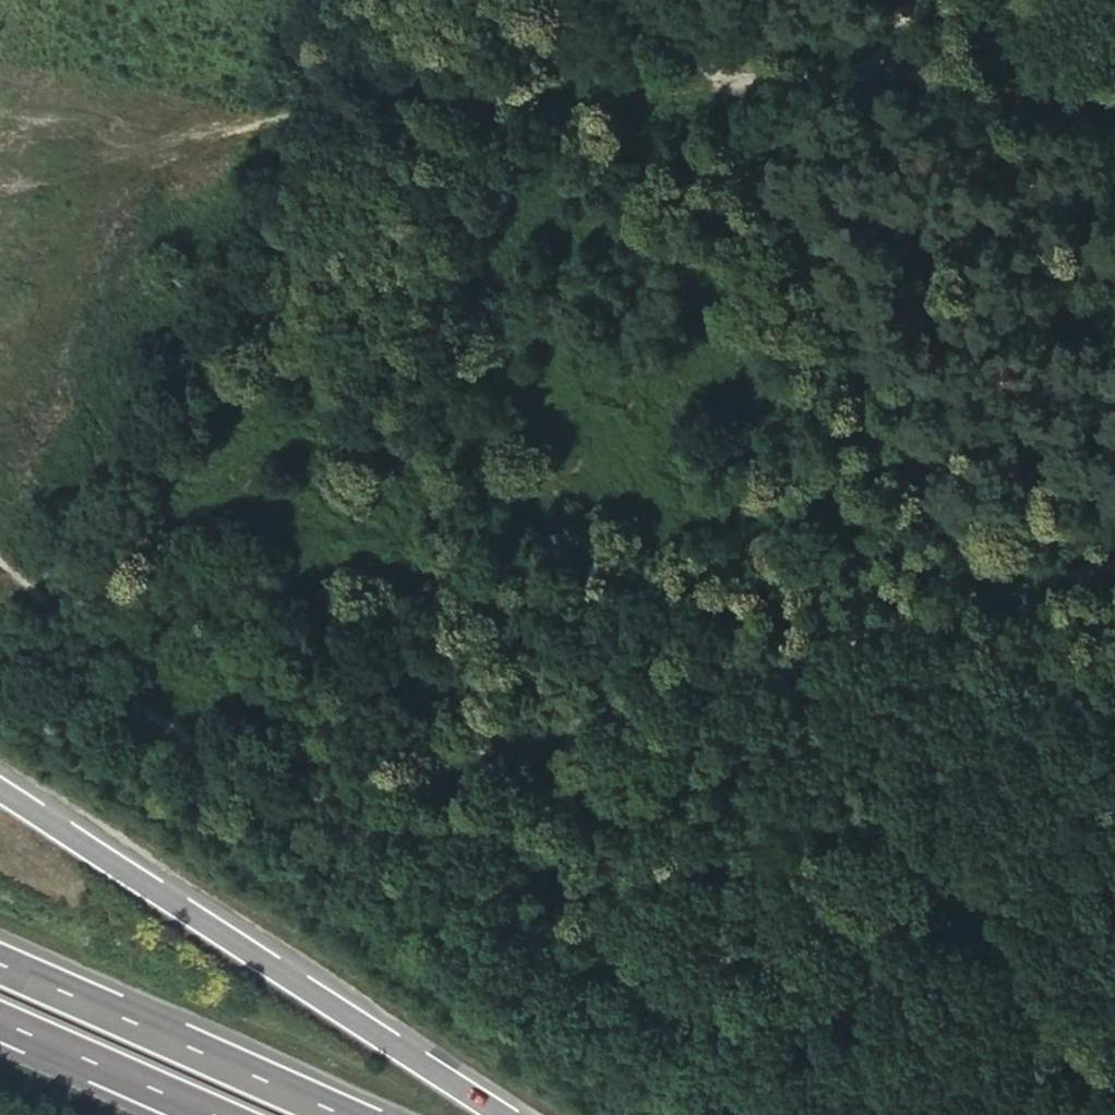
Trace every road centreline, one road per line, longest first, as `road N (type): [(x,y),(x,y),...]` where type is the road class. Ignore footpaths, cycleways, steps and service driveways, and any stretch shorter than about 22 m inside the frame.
road 1 (track): [(1114,551),(348,790)]
road 2 (track): [(0,708),(377,950),(663,1114)]
road 3 (trunk): [(498,1114),(0,794)]
road 4 (trunk): [(344,1114),(0,964)]
road 5 (trunk): [(0,1023),(212,1114)]

